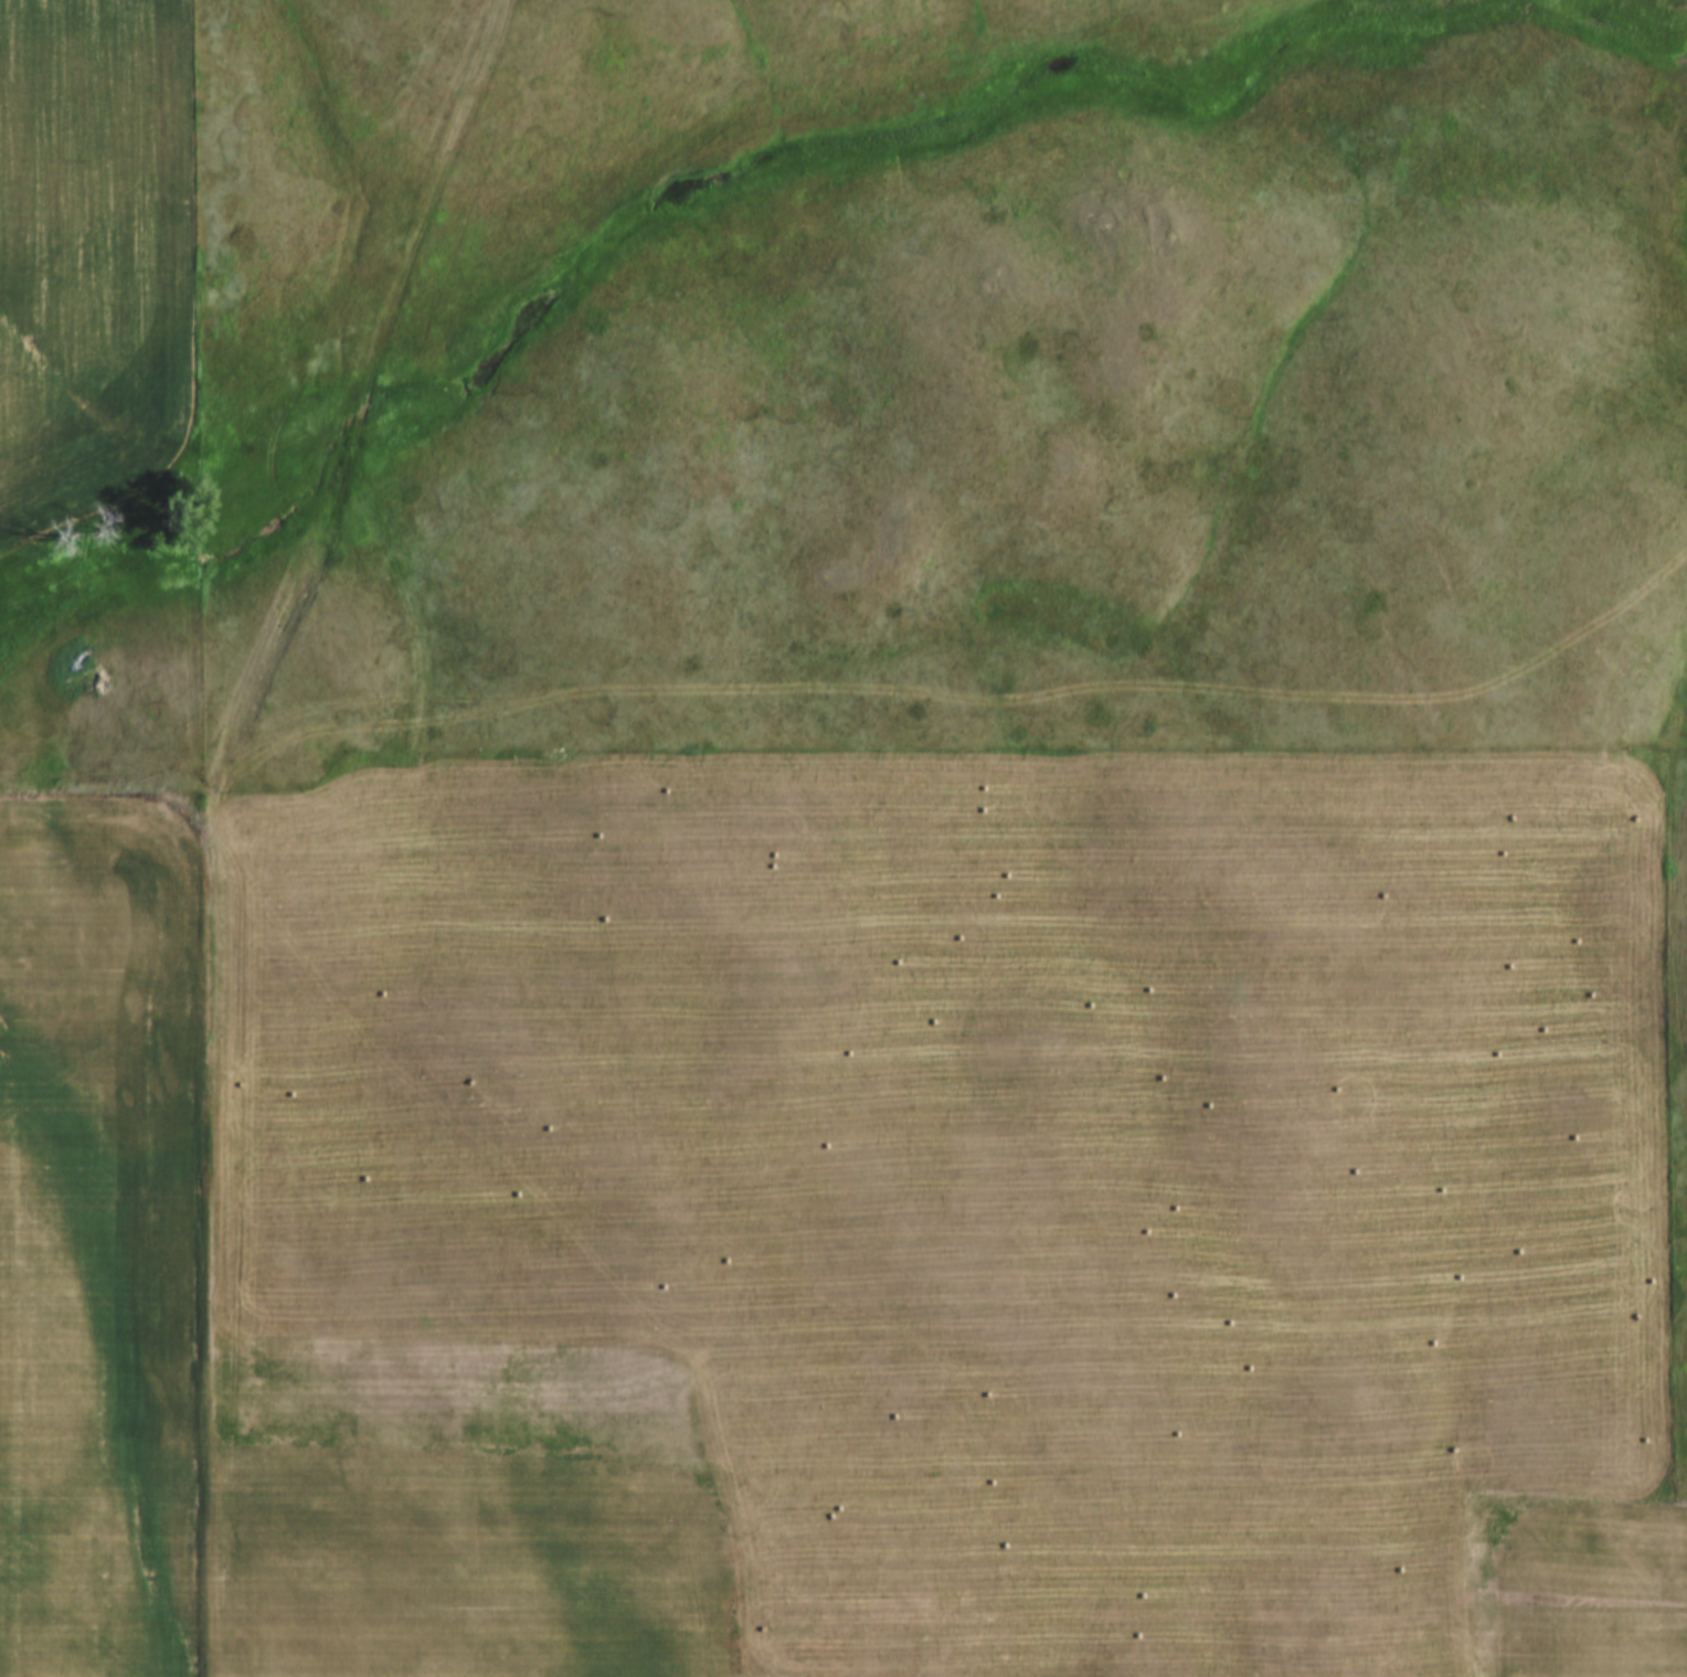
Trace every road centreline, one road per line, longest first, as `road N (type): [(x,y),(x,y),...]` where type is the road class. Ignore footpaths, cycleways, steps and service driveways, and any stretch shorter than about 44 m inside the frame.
road 1 (track): [(227,1676),(241,936),(220,779),(235,720),(331,506),(418,232),(494,55),(508,0)]
road 2 (track): [(1686,889),(1482,723),(1337,0)]
road 3 (track): [(0,774),(155,772),(233,857)]

